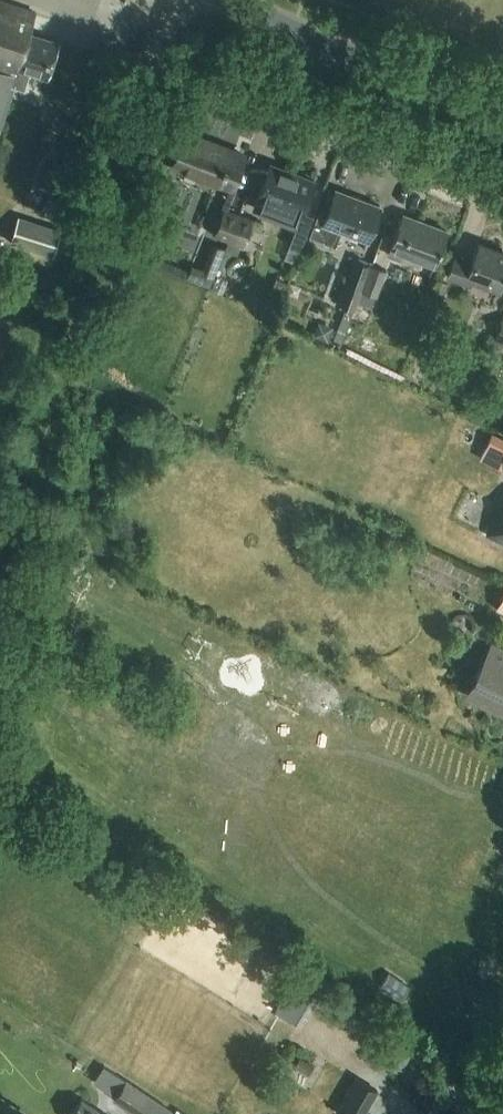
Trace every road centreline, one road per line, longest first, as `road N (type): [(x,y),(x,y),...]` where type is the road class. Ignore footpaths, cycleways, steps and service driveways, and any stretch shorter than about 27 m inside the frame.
road 1 (unclassified): [(179,0),(156,72),(502,202)]
road 2 (secondary): [(502,111),(233,0)]

